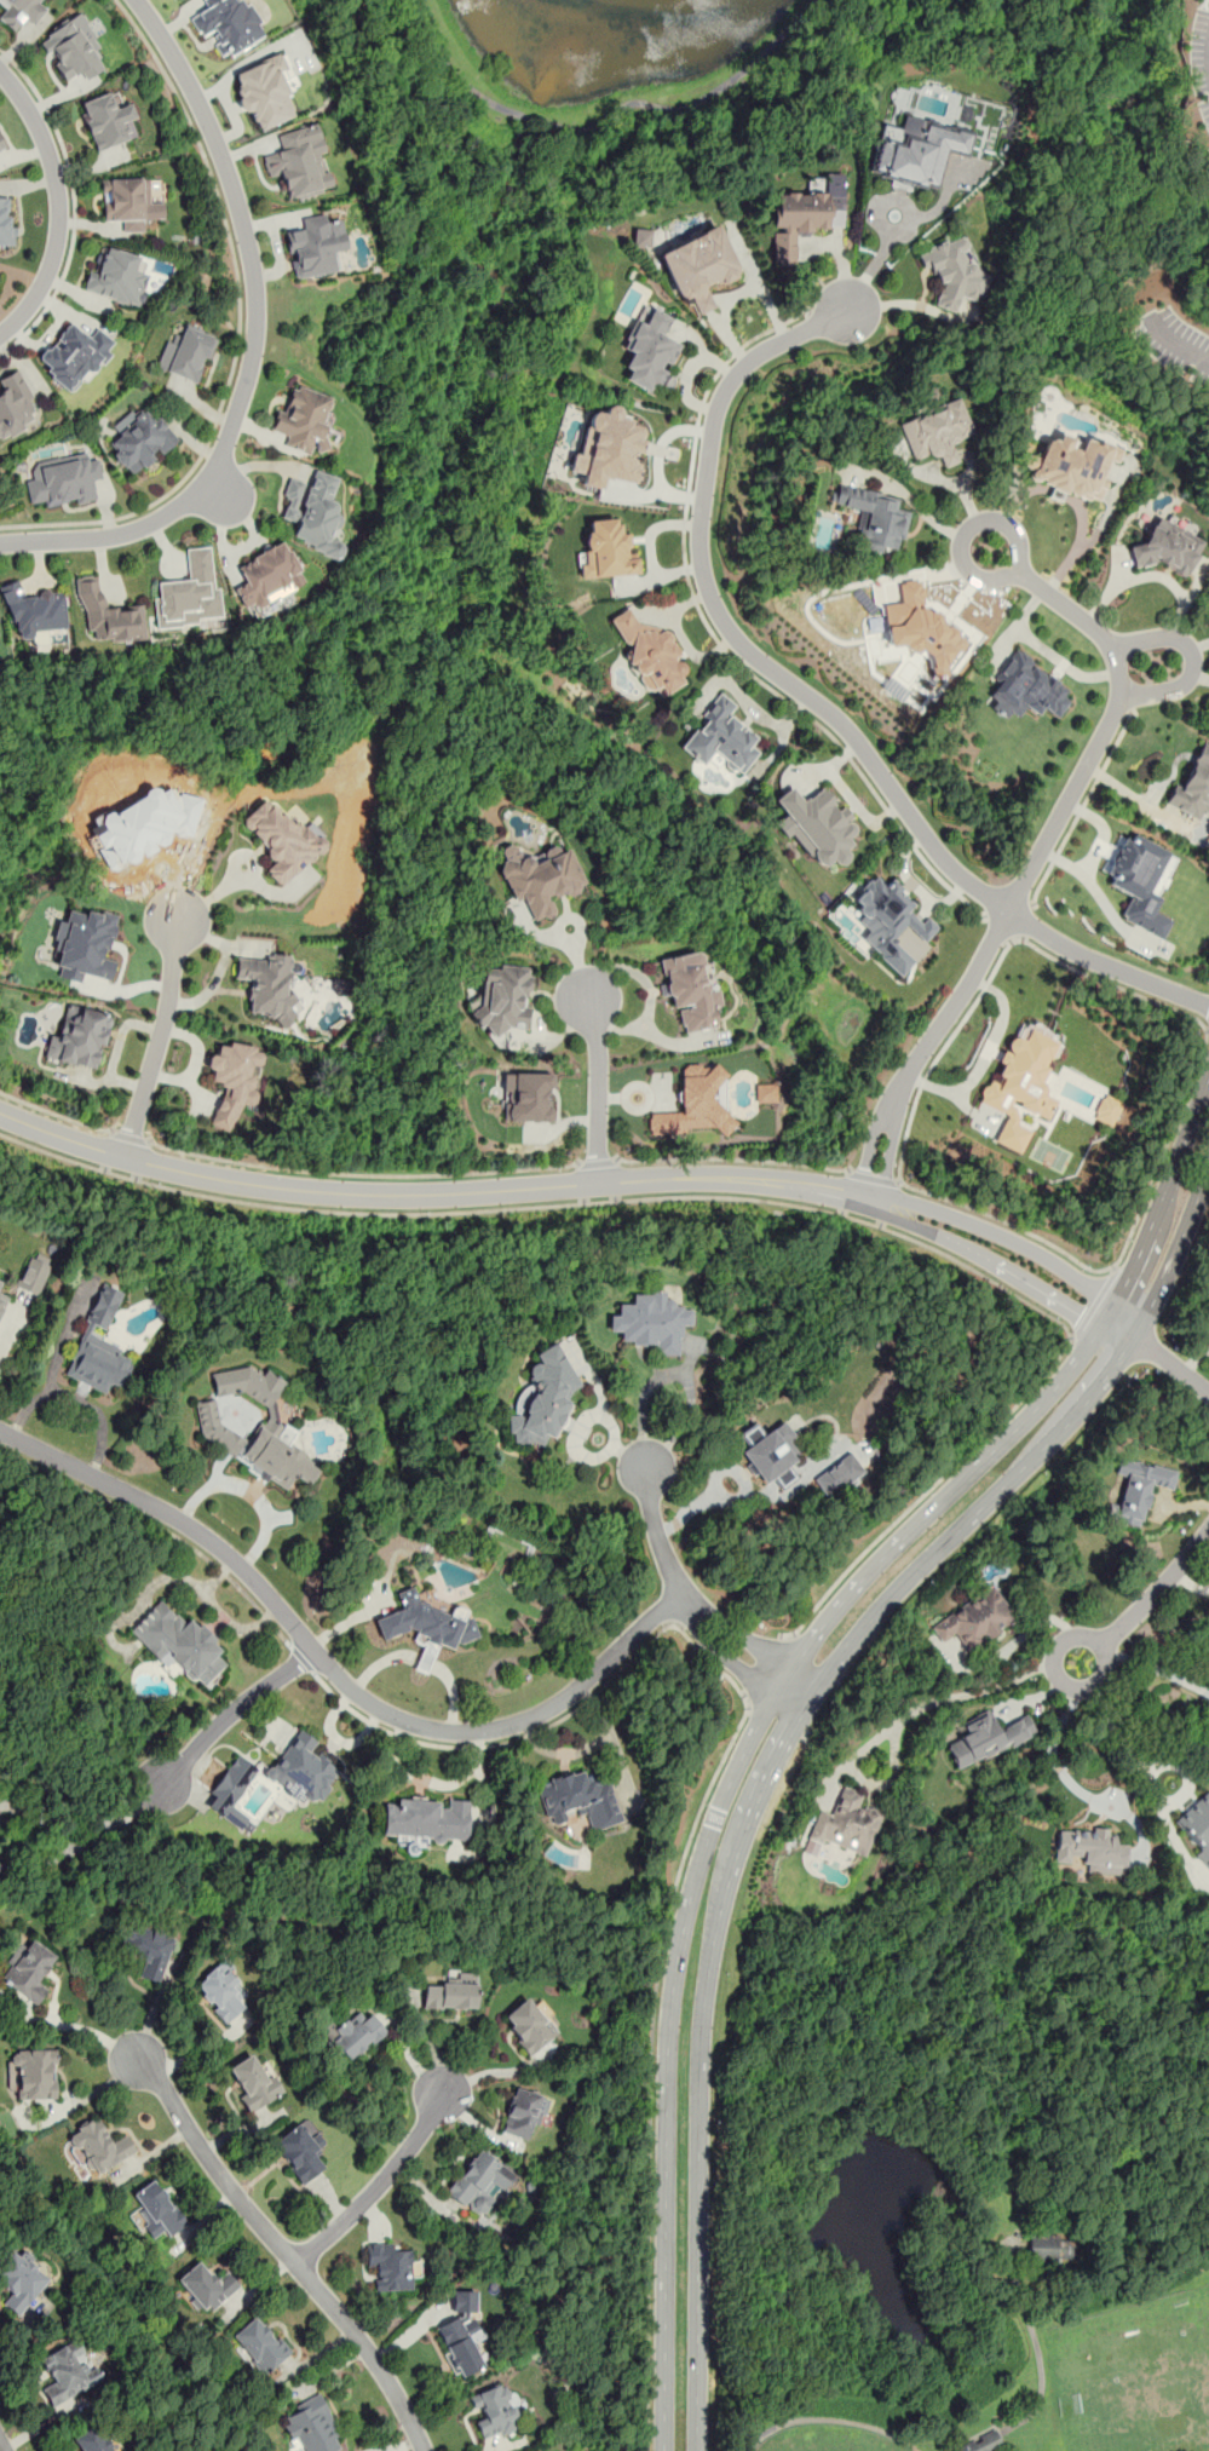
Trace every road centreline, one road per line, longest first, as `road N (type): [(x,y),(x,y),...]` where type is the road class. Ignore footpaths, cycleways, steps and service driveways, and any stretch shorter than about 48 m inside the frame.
road 1 (tertiary): [(1208,1082),(1110,1317),(1058,1385),(853,1586),(752,1737),(721,1800),(693,1876),(670,2001),(664,2450)]
road 2 (tertiary): [(696,2450),(704,1997),(726,1882),(755,1796),(811,1695),(867,1626),(1029,1460),(1133,1335),(1171,1267),(1208,1171)]
road 3 (tertiary): [(1110,1317),(1014,1256),(923,1218),(816,1189),(697,1178),(496,1191),(282,1189),(123,1156),(0,1112)]
road 4 (residential): [(1208,1007),(1065,947),(945,865),(846,727),(738,641),(715,610),(701,566),(700,506),(718,409),(731,382),(773,346),(847,312)]
road 5 (residential): [(681,1595),(562,1701),(507,1724),(443,1731),(369,1702),(215,1543),(0,1431)]
road 6 (residential): [(867,1199),(898,1089),(1008,914),(1110,721),(1122,679),(1101,634),(973,541)]
road 7 (residential): [(0,545),(102,539),(173,512),(206,485),(225,450),(252,356),(255,277),(230,176),(179,64),(137,0)]
road 8 (residential): [(424,2450),(376,2363),(226,2187),(132,2053)]
road 9 (residential): [(0,336),(47,275),(59,215),(40,126),(0,70)]
road 10 (residential): [(681,1595),(702,1634),(747,1676),(787,1681),(681,1595)]
road 11 (residential): [(123,1156),(160,1041),(177,925)]
road 12 (residential): [(298,2267),(375,2190),(445,2089)]
road 13 (residential): [(313,1651),(231,1711),(156,1788)]
road 14 (residential): [(598,1184),(589,1001)]
road 15 (residential): [(1208,1531),(1081,1663)]
road 16 (residential): [(681,1595),(654,1535),(644,1471)]
road 17 (residential): [(1110,1317),(1208,1394)]

